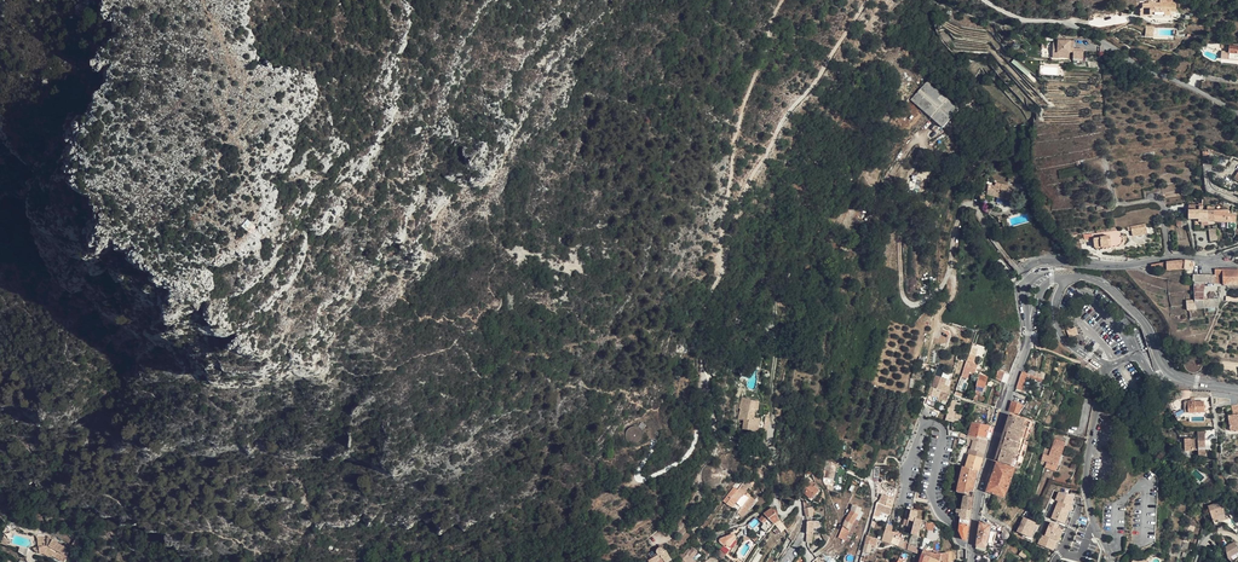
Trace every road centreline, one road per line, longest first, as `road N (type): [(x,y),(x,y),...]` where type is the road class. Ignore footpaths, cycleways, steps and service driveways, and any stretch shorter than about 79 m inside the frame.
road 1 (track): [(1022,269),(990,236),(980,206),(964,203),(941,287),(909,304),(901,223),(926,146),(910,144),(895,167)]
road 2 (track): [(703,376),(709,296),(722,264),(739,124),(782,0)]
road 3 (unclassified): [(866,0),(812,88),(784,117),(753,174),(722,264)]
road 4 (residential): [(971,561),(980,492),(1030,321)]
road 5 (residential): [(1210,258),(1038,261),(1022,269),(1028,284)]
road 6 (residential): [(1109,364),(1085,480),(1113,561)]
road 7 (residential): [(1237,113),(1063,22)]
road 8 (track): [(658,408),(660,421),(637,476),(683,458),(697,428)]
road 9 (tertiary): [(1170,372),(1143,320),(1111,288),(1068,274)]

